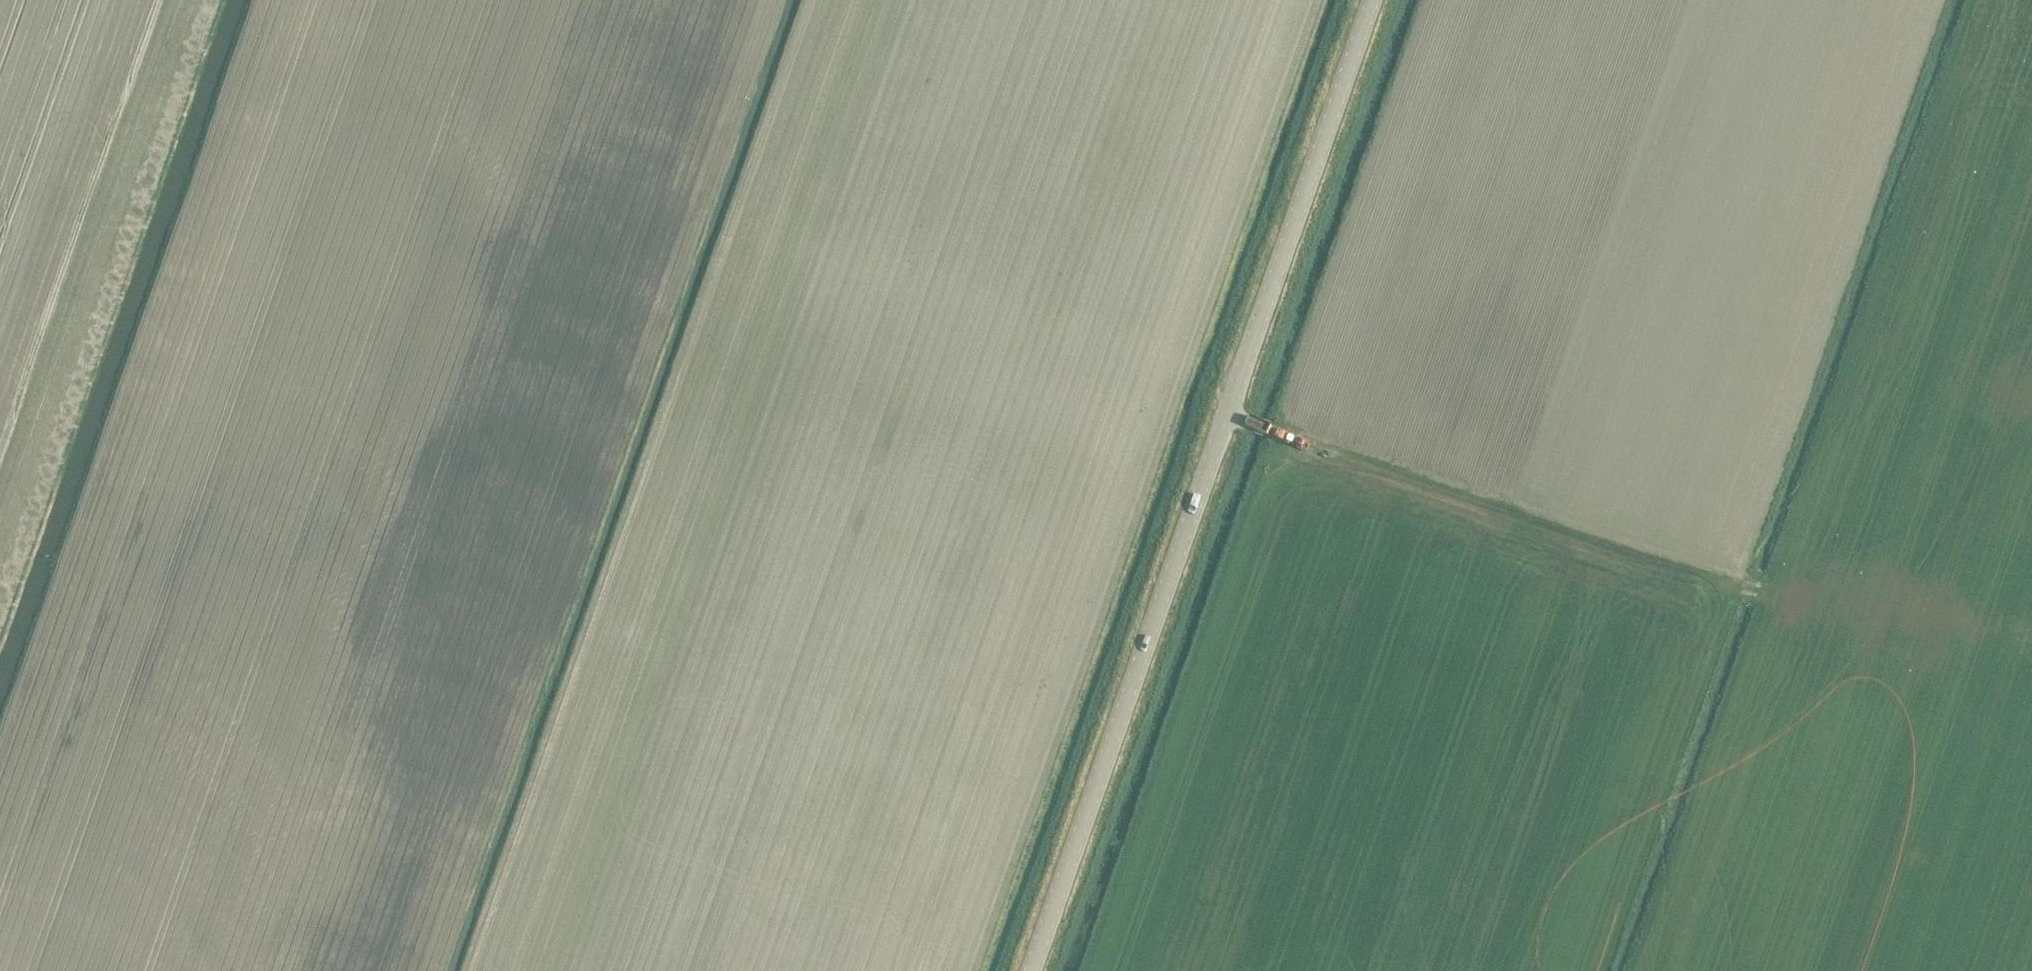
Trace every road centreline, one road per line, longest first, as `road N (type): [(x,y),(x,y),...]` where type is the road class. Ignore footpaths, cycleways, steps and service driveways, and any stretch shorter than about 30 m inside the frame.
road 1 (tertiary): [(1028,970),(1367,0)]

